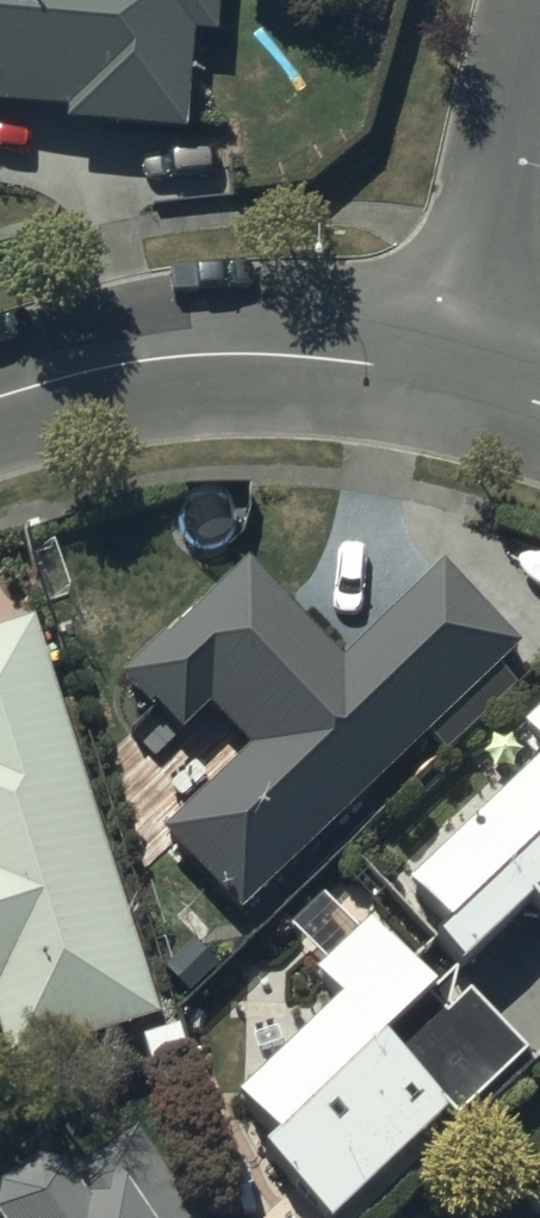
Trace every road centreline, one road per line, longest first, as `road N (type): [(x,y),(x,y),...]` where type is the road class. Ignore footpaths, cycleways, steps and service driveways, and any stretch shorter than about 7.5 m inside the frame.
road 1 (residential): [(0,394),(133,358),(216,352),(373,363),(460,384)]
road 2 (residential): [(460,384),(539,14)]

